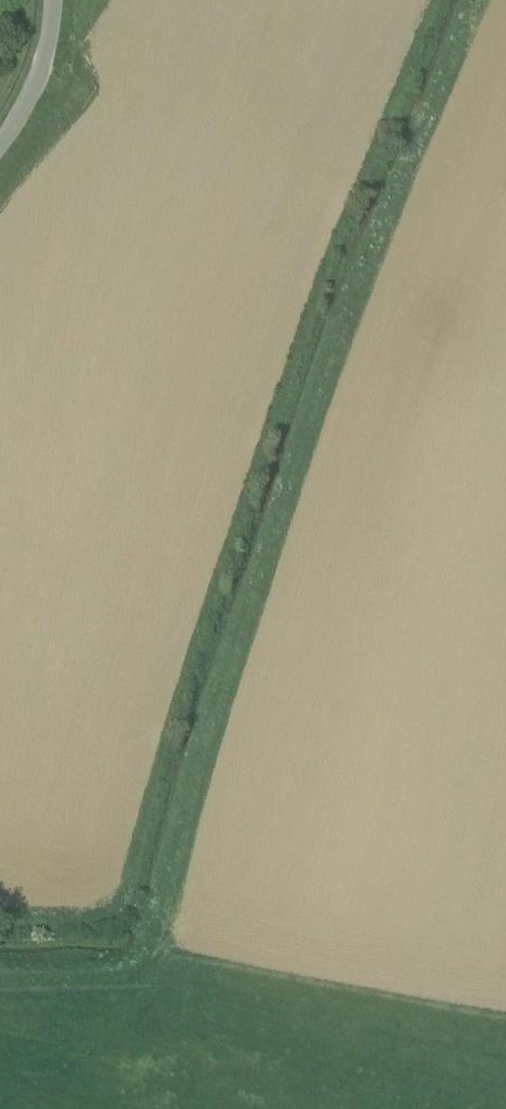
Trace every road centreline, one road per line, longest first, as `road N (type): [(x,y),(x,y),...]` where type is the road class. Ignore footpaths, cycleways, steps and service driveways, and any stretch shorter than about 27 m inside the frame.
road 1 (track): [(0,981),(120,979),(159,946),(203,772),(354,307),(479,0)]
road 2 (unclassified): [(0,142),(35,93),(55,0)]

